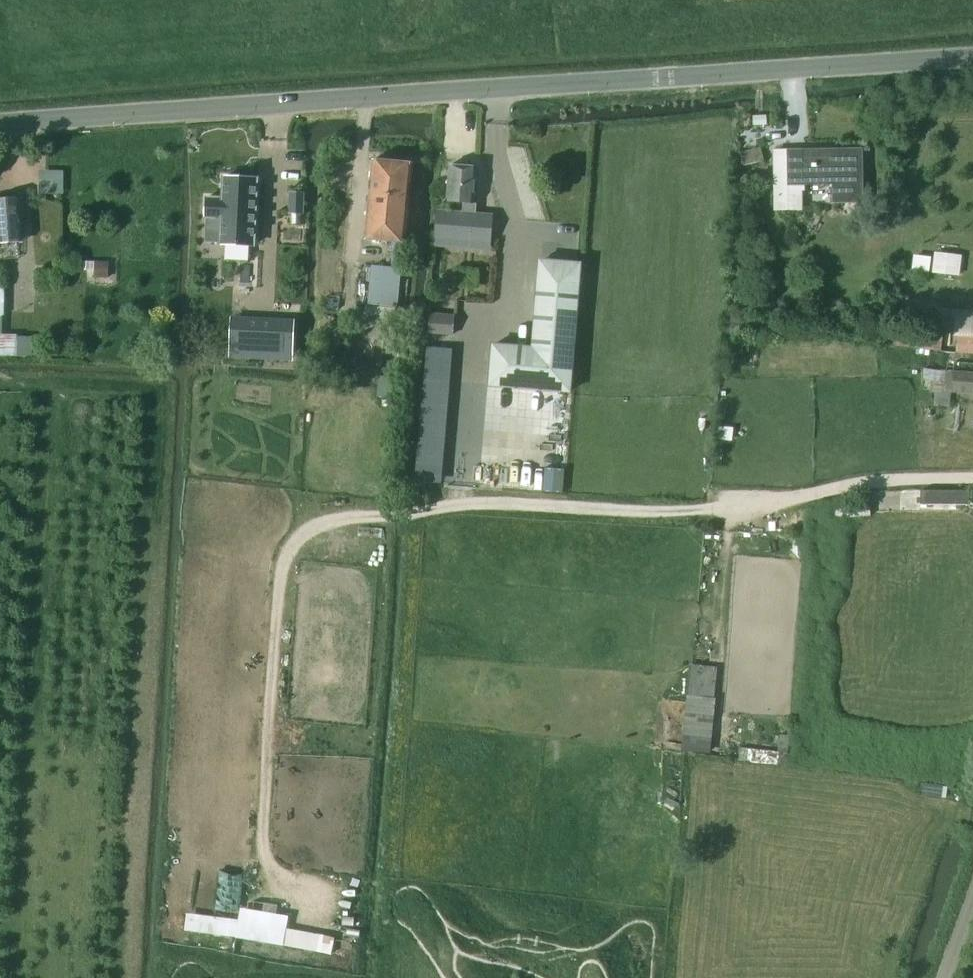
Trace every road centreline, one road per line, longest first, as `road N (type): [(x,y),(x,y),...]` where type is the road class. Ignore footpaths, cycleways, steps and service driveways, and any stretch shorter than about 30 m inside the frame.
road 1 (track): [(972,475),(872,482),(759,510),(461,501),(312,527),(281,572),(262,842),(271,876),(292,894)]
road 2 (unclassified): [(0,122),(972,58)]
road 3 (track): [(443,977),(394,915),(393,897),(405,887),(423,894),(451,928),(487,943),(514,939),(575,951),(642,923),(653,934),(652,977)]

